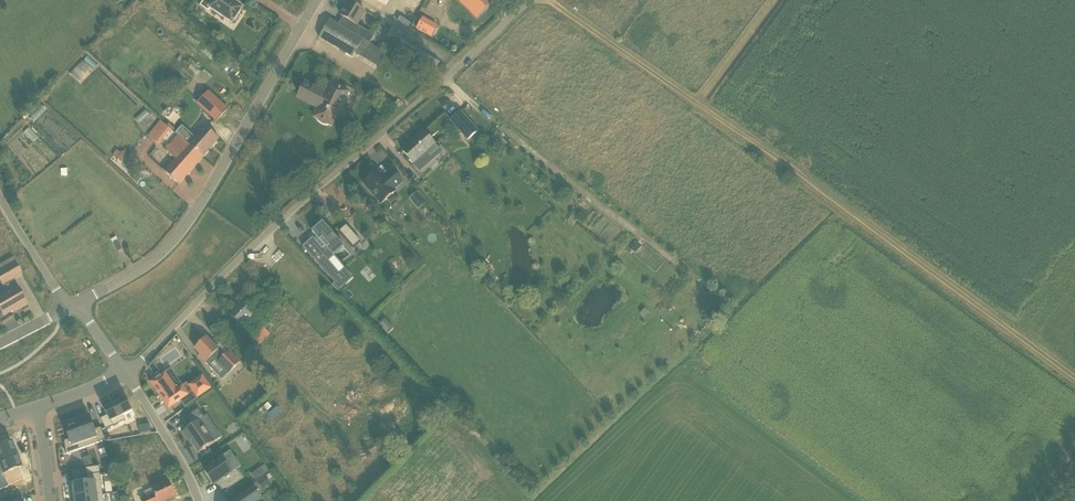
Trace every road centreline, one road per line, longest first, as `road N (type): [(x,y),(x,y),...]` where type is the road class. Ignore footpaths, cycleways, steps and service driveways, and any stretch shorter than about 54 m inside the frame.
road 1 (track): [(548,0),(1074,378)]
road 2 (unclassified): [(126,372),(285,216),(526,0)]
road 3 (unclassified): [(78,304),(166,253),(302,25)]
road 4 (unclassified): [(200,500),(126,372)]
road 5 (unclassified): [(68,309),(0,197)]

